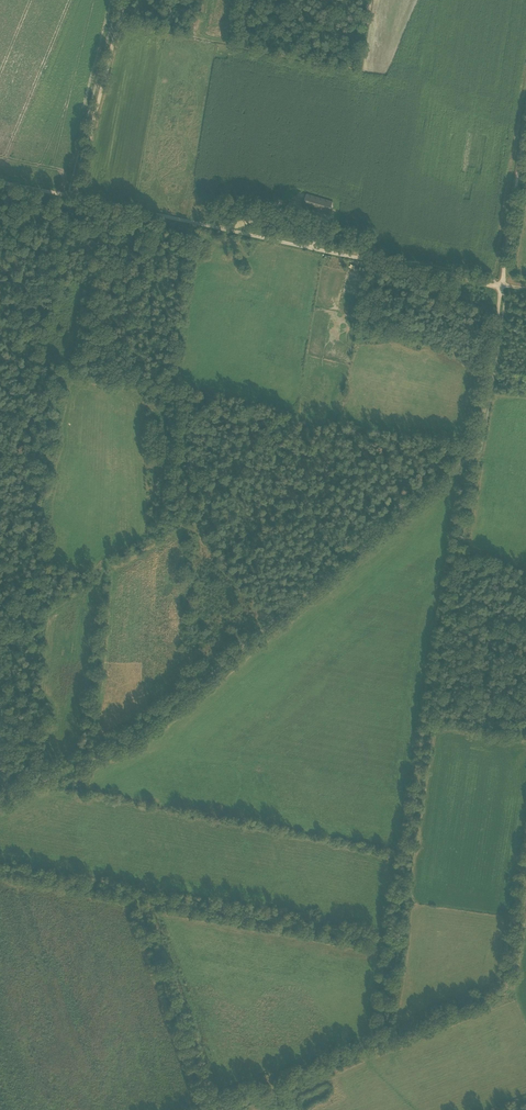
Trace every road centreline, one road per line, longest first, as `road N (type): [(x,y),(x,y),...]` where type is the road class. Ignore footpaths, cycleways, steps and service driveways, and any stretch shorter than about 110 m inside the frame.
road 1 (unclassified): [(0,800),(125,743),(471,457)]
road 2 (unclassified): [(501,286),(0,182)]
road 3 (track): [(471,457),(393,947)]
road 4 (track): [(393,947),(380,1031),(388,1037),(507,992),(525,883)]
road 5 (track): [(393,947),(135,898)]
road 6 (track): [(135,898),(213,1109)]
road 7 (track): [(124,0),(74,196)]
road 8 (track): [(501,286),(471,457)]
road 9 (track): [(501,286),(525,126)]
road 10 (track): [(135,898),(0,872)]

